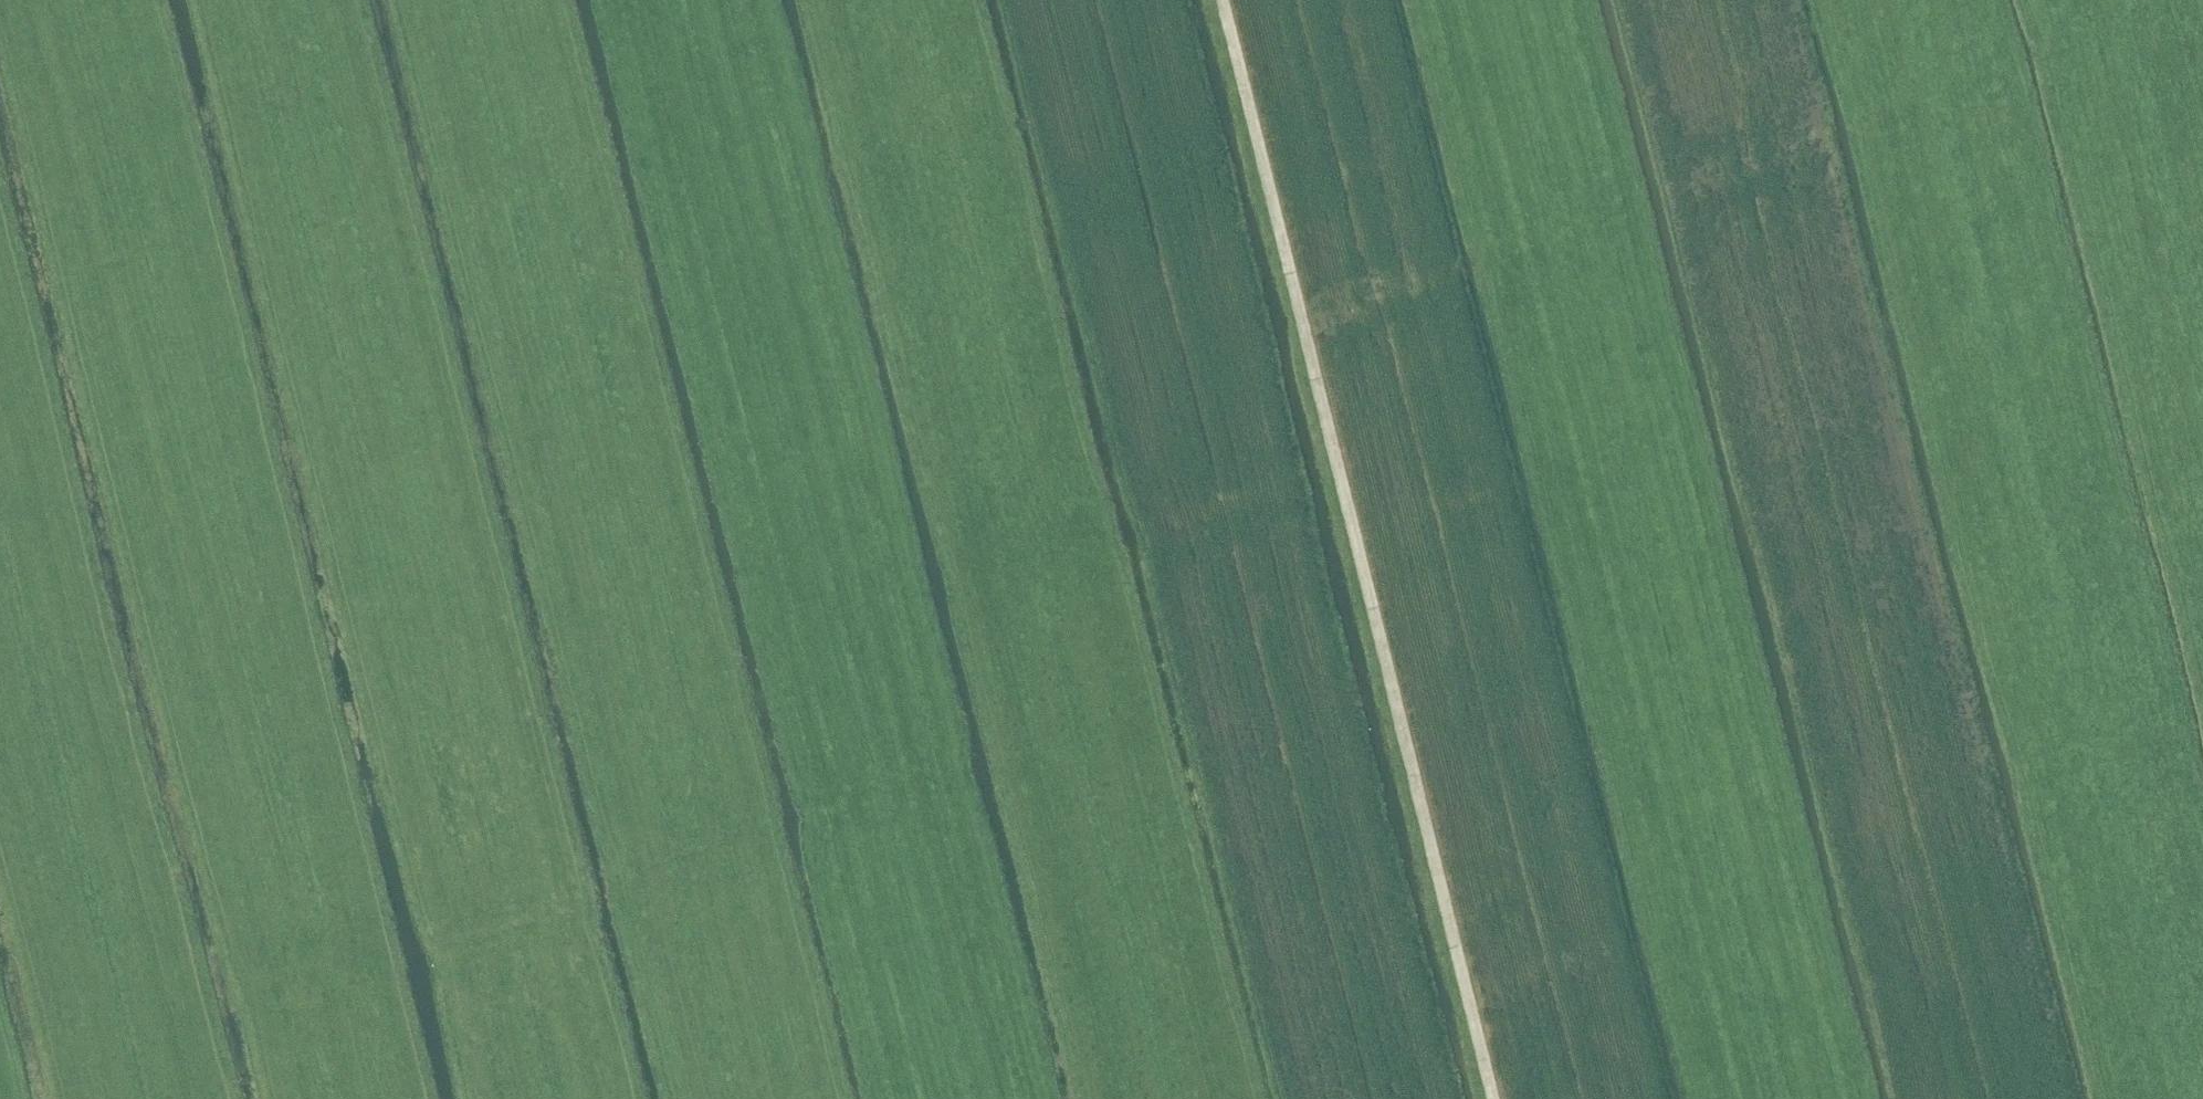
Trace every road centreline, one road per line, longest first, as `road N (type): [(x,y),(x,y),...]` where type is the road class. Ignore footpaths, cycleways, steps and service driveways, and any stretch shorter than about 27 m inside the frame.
road 1 (track): [(1493,1098),(1220,0)]

